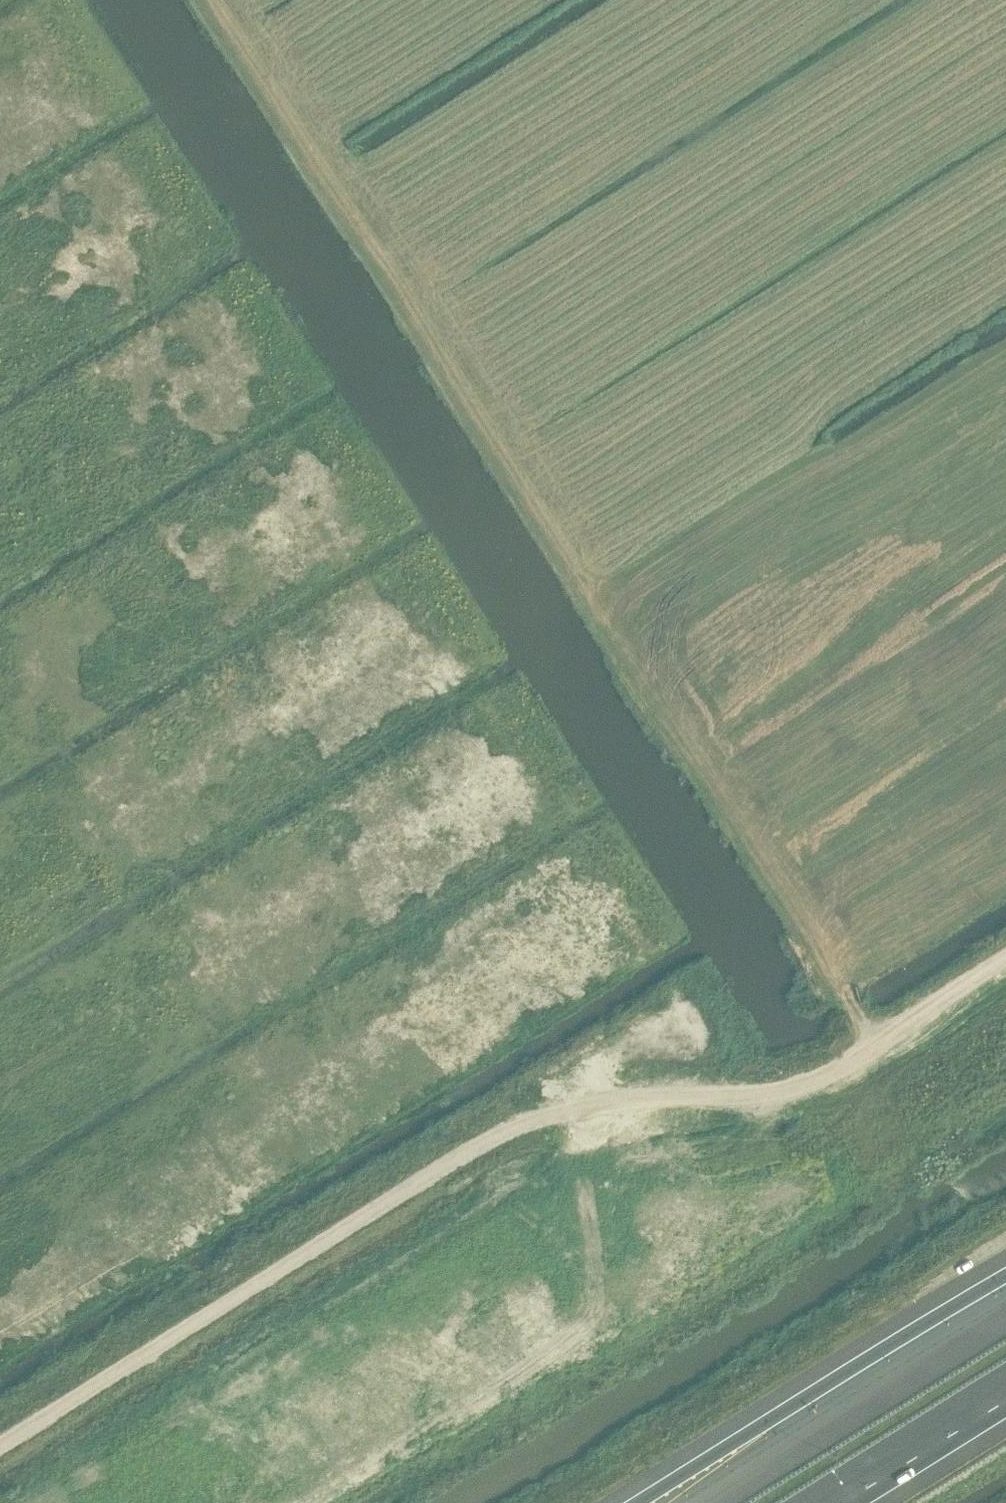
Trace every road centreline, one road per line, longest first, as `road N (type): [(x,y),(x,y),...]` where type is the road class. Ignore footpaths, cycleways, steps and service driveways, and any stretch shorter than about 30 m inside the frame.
road 1 (motorway): [(1005,1308),(690,1502)]
road 2 (motorway): [(831,1502),(1005,1393)]

